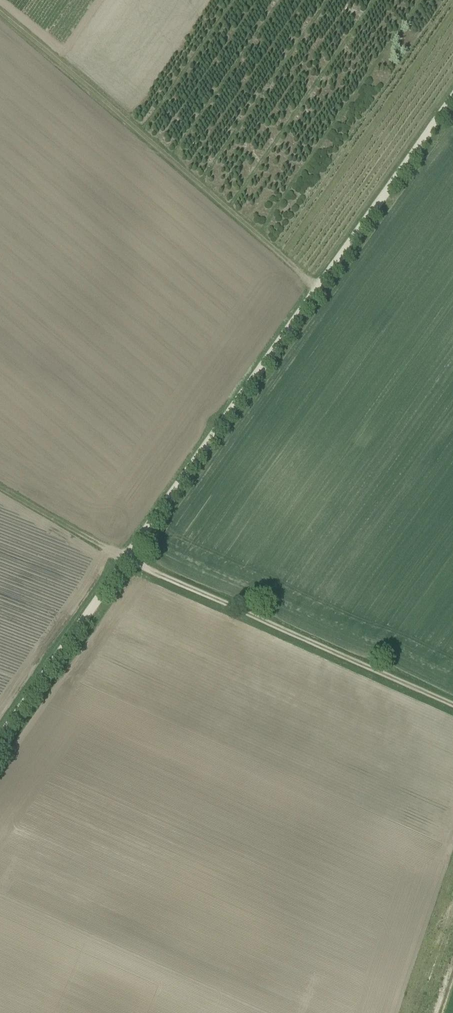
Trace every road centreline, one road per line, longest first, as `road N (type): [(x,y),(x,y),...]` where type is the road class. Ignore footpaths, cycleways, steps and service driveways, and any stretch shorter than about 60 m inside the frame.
road 1 (track): [(127,559),(452,103)]
road 2 (track): [(318,288),(0,14)]
road 3 (track): [(127,559),(452,706)]
road 4 (track): [(0,739),(127,559)]
road 5 (track): [(0,488),(127,559)]

